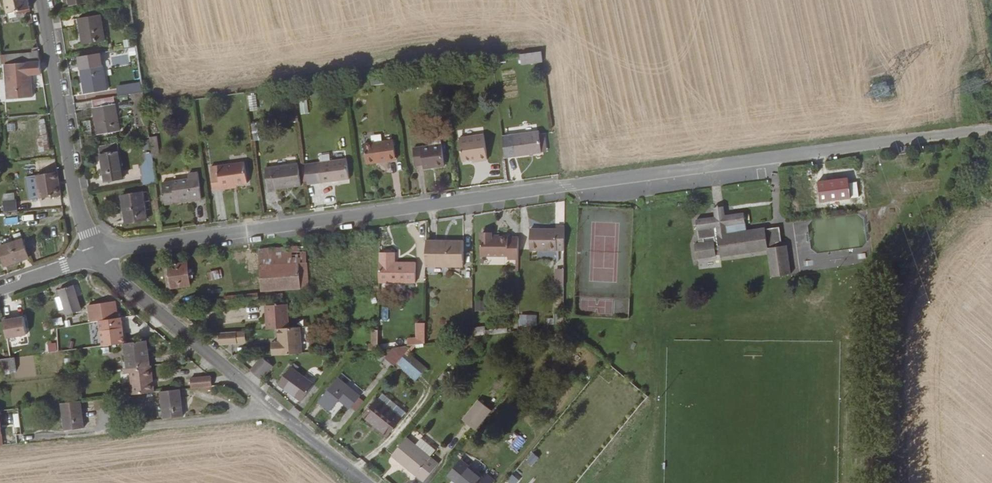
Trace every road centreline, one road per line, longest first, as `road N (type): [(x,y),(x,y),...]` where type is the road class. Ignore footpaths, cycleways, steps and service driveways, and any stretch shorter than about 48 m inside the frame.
road 1 (residential): [(793,154),(98,255)]
road 2 (tertiary): [(362,482),(98,255)]
road 3 (tertiary): [(41,0),(77,195),(98,255)]
road 4 (unclassified): [(991,130),(793,154)]

